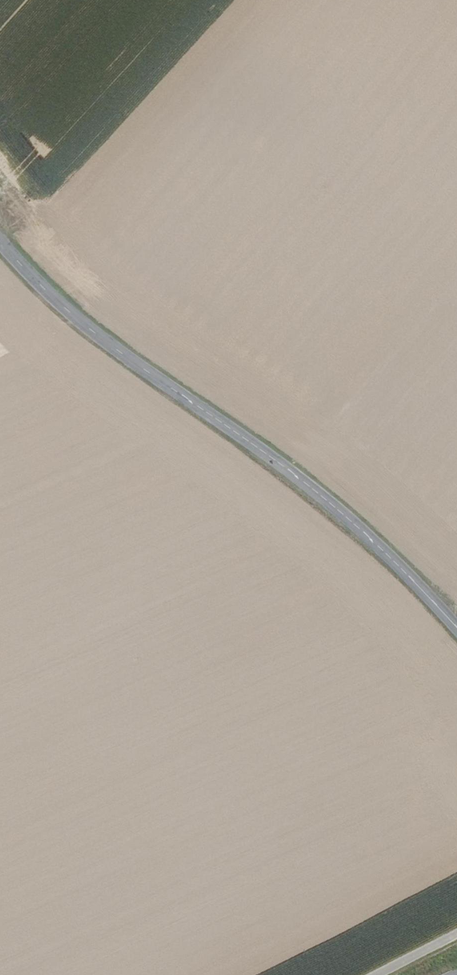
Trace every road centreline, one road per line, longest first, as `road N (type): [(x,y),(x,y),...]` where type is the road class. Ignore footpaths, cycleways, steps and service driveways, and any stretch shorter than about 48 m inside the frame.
road 1 (tertiary): [(456,628),(348,519),(92,331),(0,242)]

